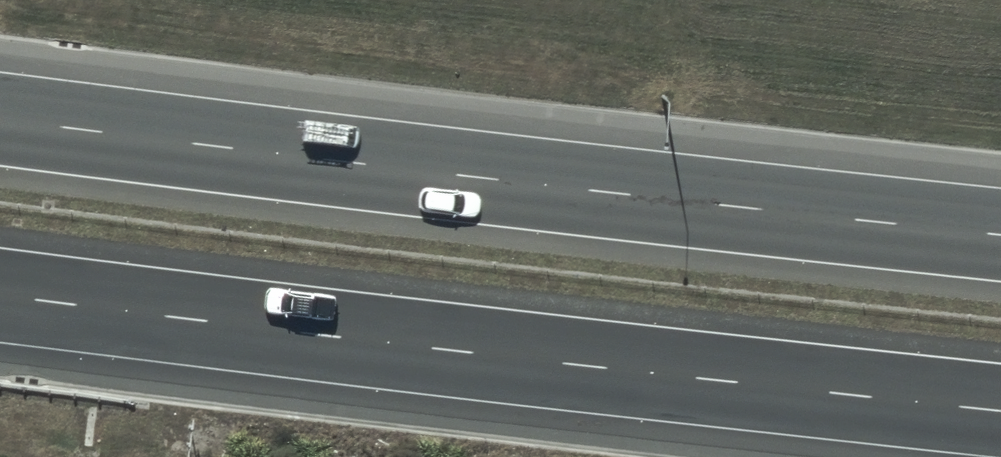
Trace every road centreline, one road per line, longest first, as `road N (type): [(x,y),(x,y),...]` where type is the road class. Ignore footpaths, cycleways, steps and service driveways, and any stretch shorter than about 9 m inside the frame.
road 1 (motorway): [(1000,410),(0,295)]
road 2 (motorway): [(0,120),(1000,234)]

